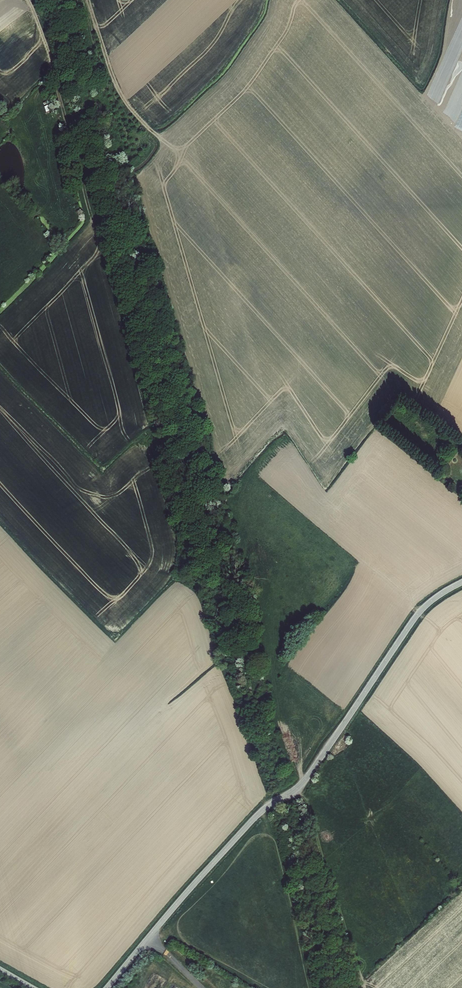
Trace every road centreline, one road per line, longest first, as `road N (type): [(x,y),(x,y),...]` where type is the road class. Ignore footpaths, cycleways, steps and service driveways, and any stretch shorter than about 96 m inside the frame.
road 1 (tertiary): [(107,987),(257,815),(304,781),(418,615),(461,582)]
road 2 (track): [(160,140),(111,76),(87,0)]

